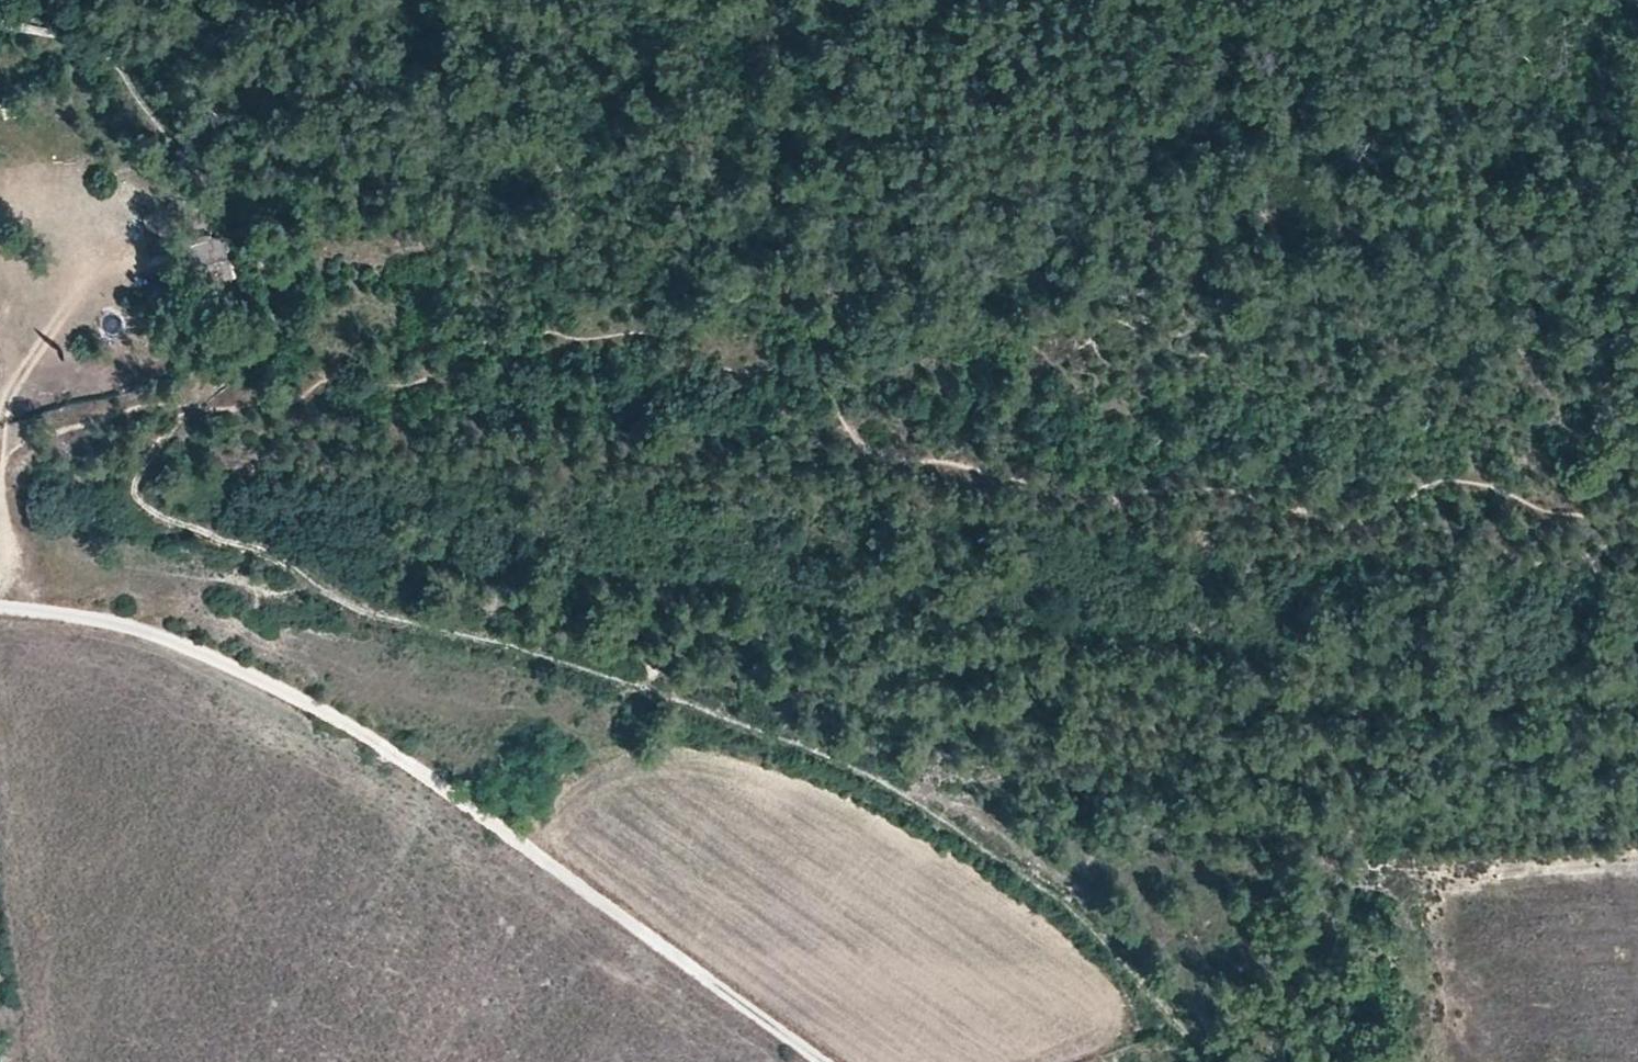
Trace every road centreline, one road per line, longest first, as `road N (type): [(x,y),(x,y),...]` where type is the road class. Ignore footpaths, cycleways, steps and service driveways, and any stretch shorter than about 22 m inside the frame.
road 1 (track): [(1637,512),(1553,512),(1459,481),(1345,528),(1223,493),(1139,493),(1096,510),(1026,478),(925,467),(870,446),(852,418),(795,369),(603,335),(517,338),(435,374),(330,380),(268,400),(85,424),(7,466),(2,487),(18,558),(0,584)]
road 2 (track): [(0,611),(116,625),(272,685),(345,724),(823,1061)]

